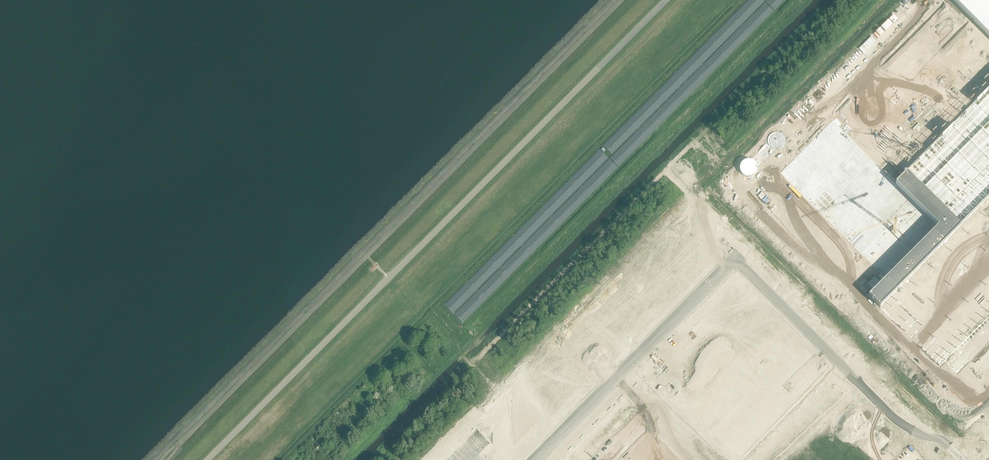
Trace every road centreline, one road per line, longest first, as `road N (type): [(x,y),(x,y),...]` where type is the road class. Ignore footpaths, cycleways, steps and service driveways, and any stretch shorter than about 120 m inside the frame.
road 1 (tertiary): [(207,459),(665,0)]

